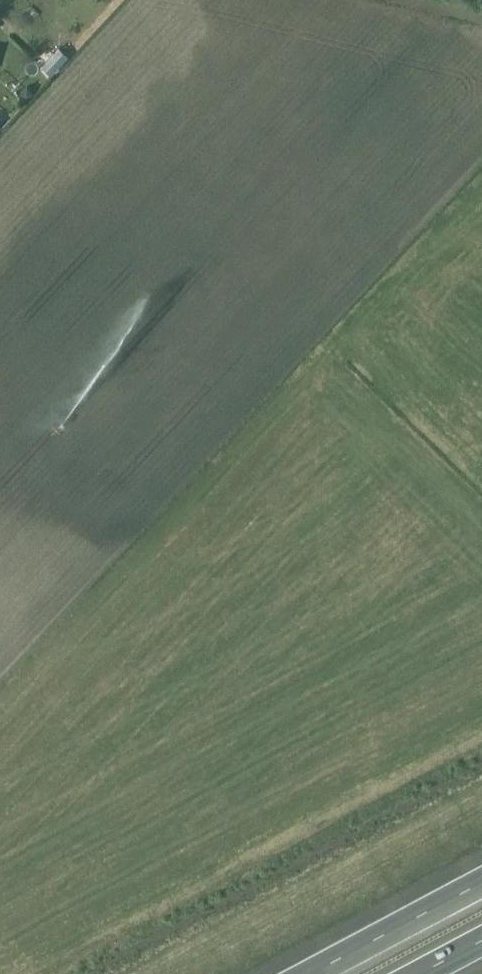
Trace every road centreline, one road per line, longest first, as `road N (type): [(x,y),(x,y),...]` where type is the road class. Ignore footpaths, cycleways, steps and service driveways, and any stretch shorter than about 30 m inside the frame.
road 1 (motorway): [(481,882),(312,973)]

